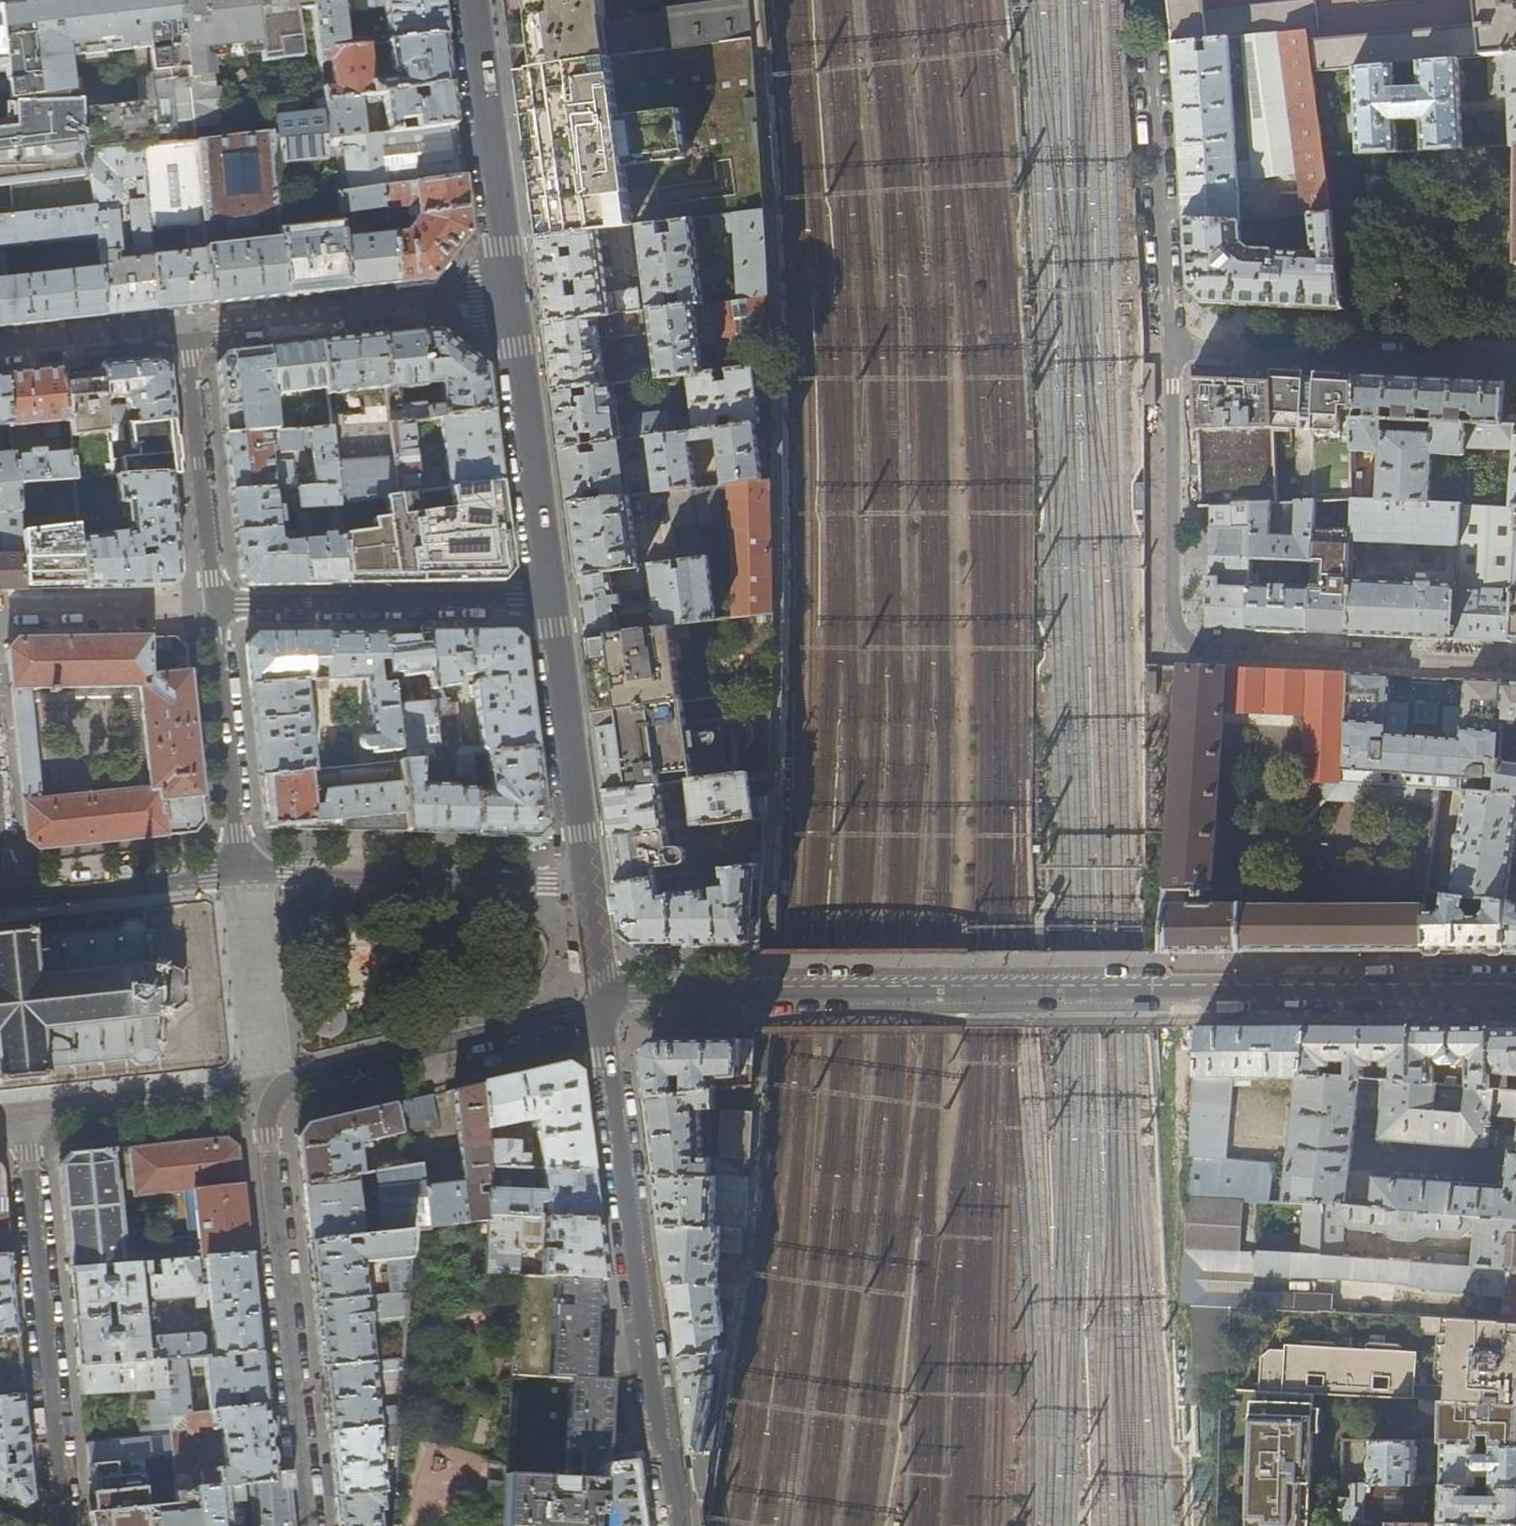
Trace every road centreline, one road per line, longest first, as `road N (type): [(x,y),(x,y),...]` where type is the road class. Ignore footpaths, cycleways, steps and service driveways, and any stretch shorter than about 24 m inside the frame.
road 1 (residential): [(1515,665),(1191,643),(1180,623),(1173,349)]
road 2 (residential): [(666,1525),(603,1009)]
road 3 (residential): [(216,609),(241,875),(0,900)]
road 4 (residential): [(307,1525),(268,1136),(276,1092)]
road 5 (residential): [(25,1112),(71,1525)]
road 6 (unclassified): [(764,994),(1175,996)]
road 7 (residential): [(553,605),(602,994)]
road 8 (residential): [(1173,349),(1515,366)]
road 9 (residential): [(1175,996),(1515,993)]
road 10 (residential): [(276,1092),(311,1075),(603,1009)]
road 11 (residential): [(553,605),(216,609)]
road 12 (residential): [(185,327),(510,296)]
road 13 (residential): [(510,296),(553,605)]
road 14 (residential): [(1152,51),(1173,349)]
road 15 (residential): [(473,0),(510,296)]
road 16 (residential): [(216,609),(185,327)]
road 17 (residential): [(25,1112),(276,1092)]
road 18 (residential): [(185,327),(0,347)]
road 19 (residential): [(602,994),(764,994)]

